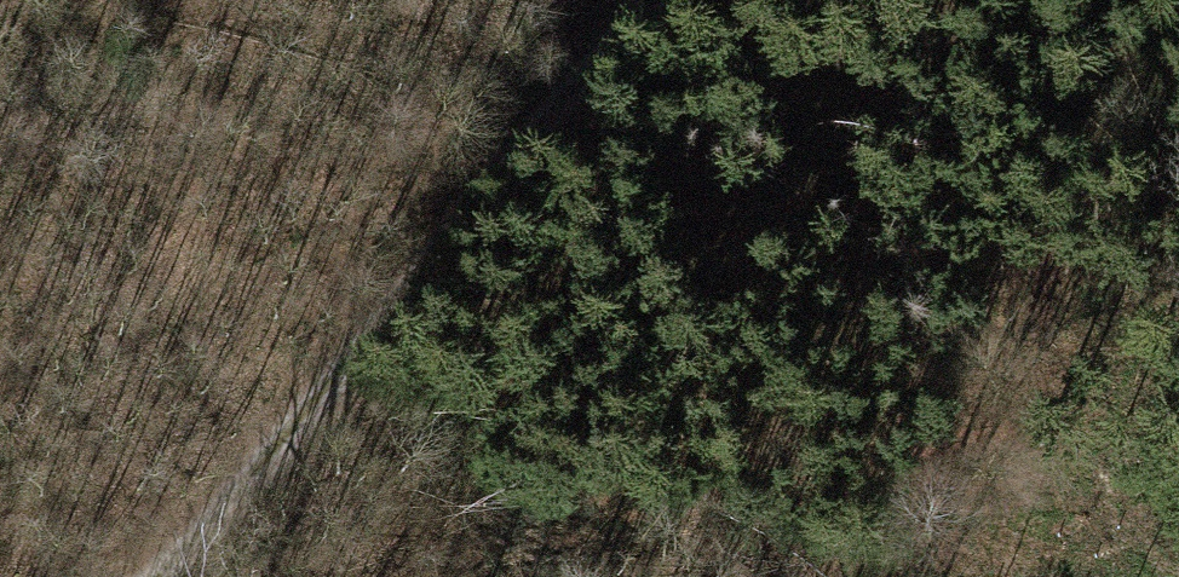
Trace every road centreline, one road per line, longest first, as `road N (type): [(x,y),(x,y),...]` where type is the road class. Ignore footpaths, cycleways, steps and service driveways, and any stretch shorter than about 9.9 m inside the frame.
road 1 (track): [(164,576),(198,548),(670,0)]
road 2 (motorway): [(851,0),(497,576)]
road 3 (motorway): [(853,576),(1178,46)]

